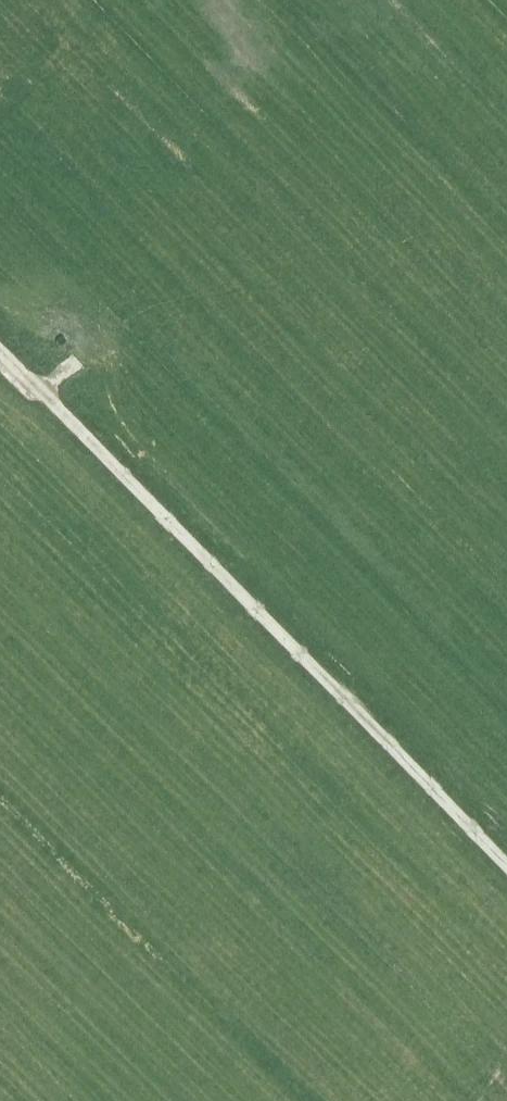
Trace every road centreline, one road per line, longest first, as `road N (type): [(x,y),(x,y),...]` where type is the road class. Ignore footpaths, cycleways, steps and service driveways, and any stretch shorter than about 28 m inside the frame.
road 1 (track): [(506,865),(0,349)]

